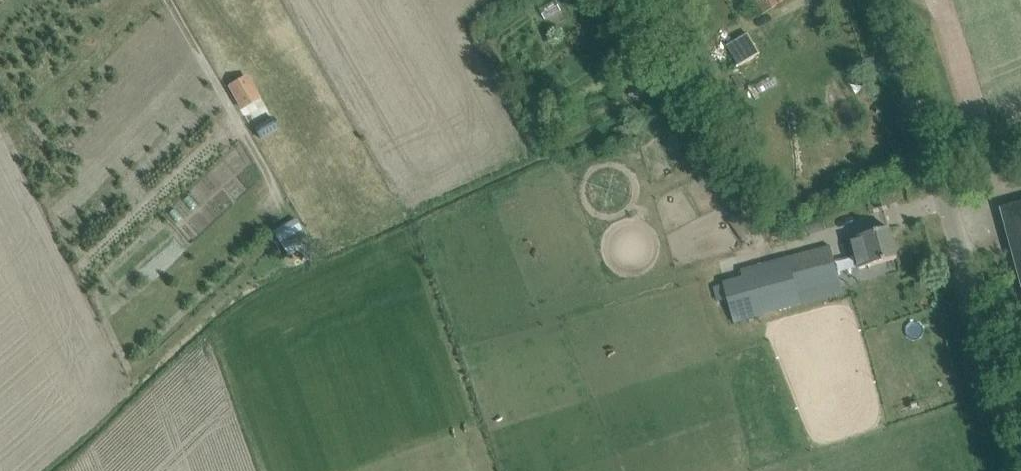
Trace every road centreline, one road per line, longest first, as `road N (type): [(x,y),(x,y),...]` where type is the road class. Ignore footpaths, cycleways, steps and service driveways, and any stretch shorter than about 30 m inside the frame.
road 1 (unclassified): [(1002,470),(961,257),(878,0)]

